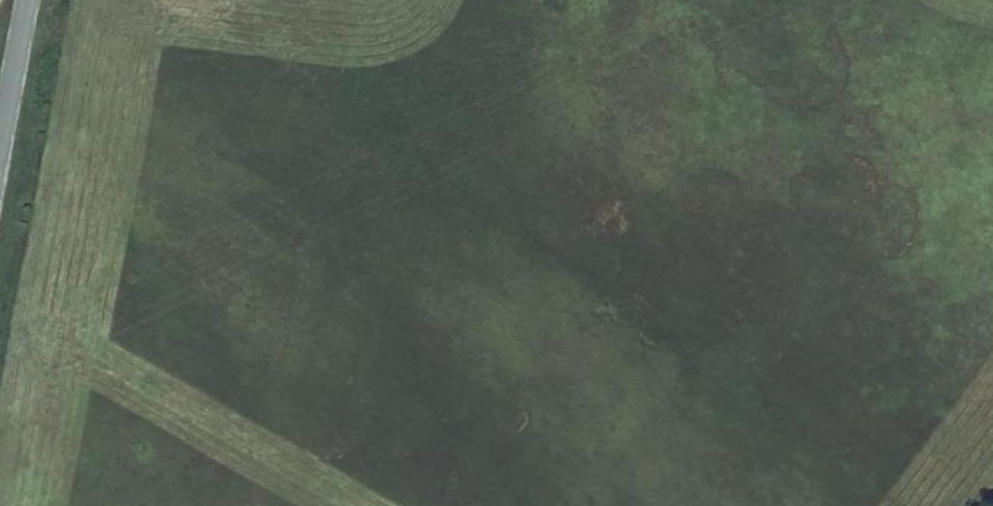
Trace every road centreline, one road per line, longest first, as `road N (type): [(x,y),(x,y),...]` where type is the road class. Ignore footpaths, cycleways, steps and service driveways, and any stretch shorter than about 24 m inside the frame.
road 1 (unclassified): [(26,0),(0,137)]

